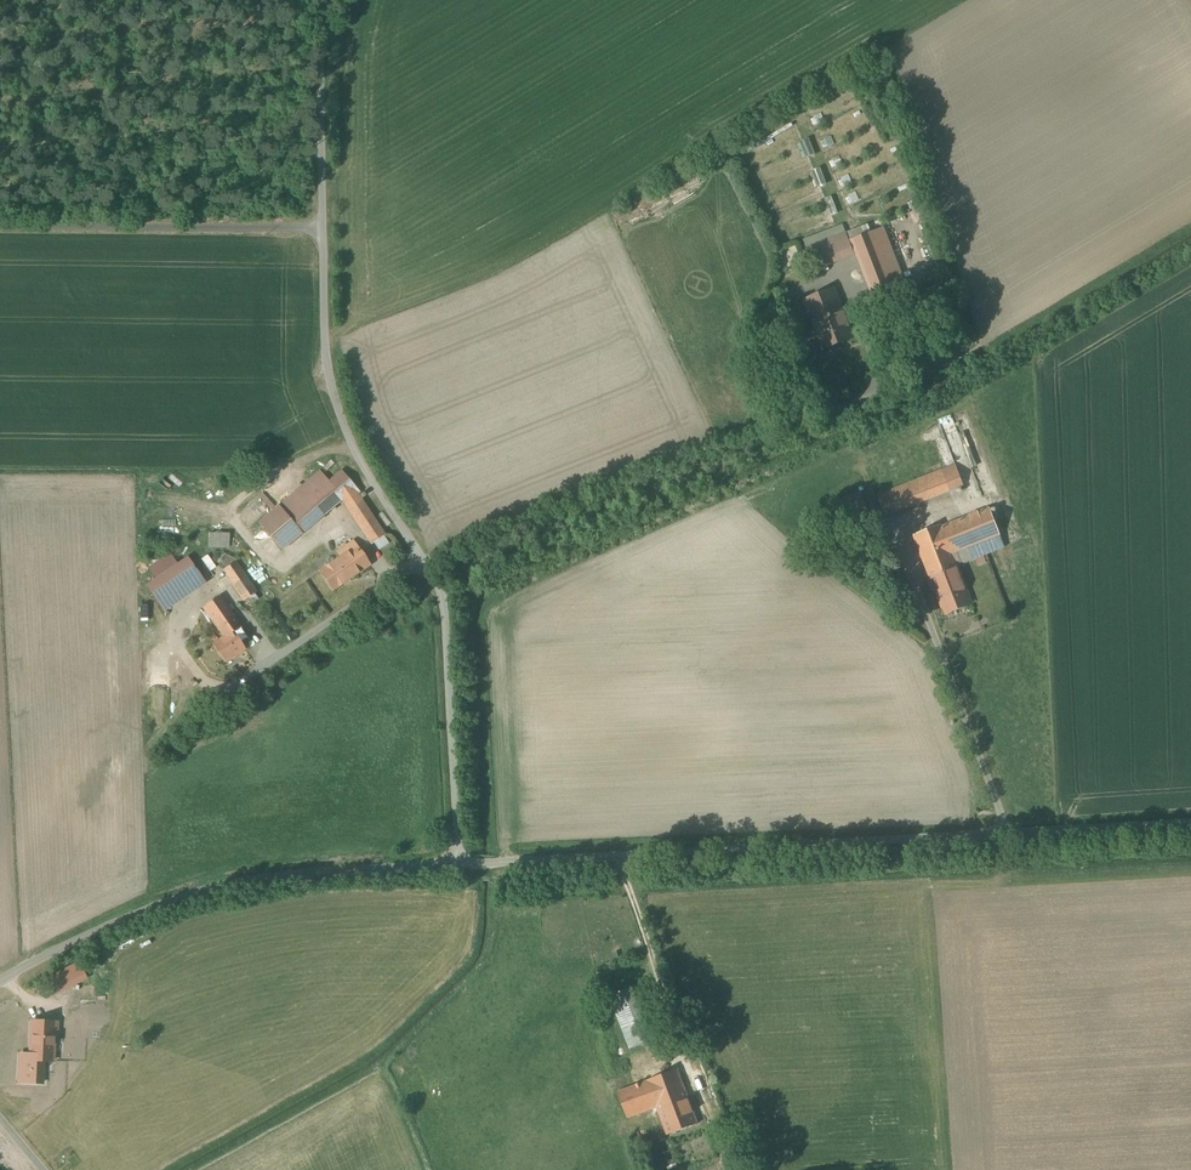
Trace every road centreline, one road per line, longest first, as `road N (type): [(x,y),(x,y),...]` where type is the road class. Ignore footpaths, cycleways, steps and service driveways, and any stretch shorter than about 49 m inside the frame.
road 1 (unclassified): [(456,866),(444,601),(356,453),(323,338),(320,0)]
road 2 (unclassified): [(1190,824),(456,866)]
road 3 (unclassified): [(456,866),(256,881),(76,940),(0,985)]

